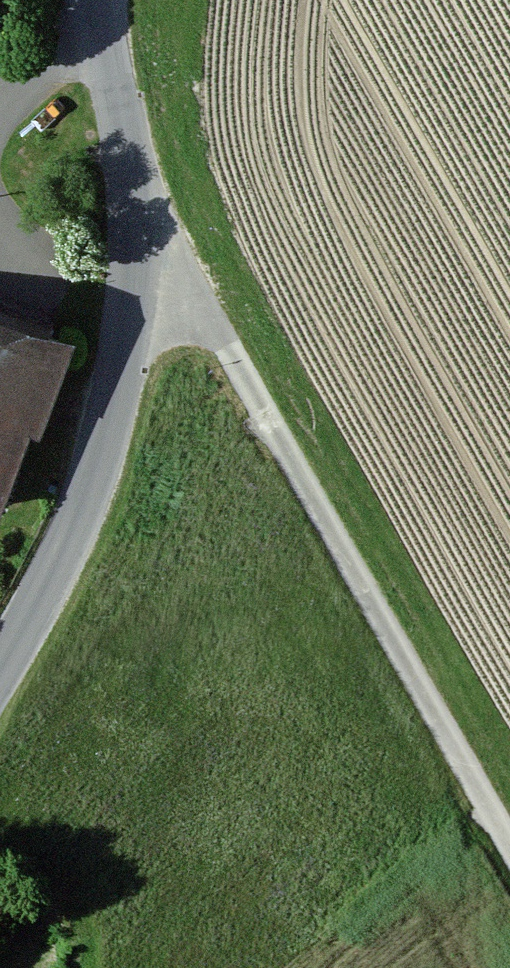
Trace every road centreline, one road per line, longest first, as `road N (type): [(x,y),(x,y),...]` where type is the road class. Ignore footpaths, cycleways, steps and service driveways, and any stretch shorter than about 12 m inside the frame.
road 1 (track): [(136,244),(190,279),(509,841)]
road 2 (tertiary): [(89,0),(132,178),(132,299),(100,450),(72,531),(0,664)]

